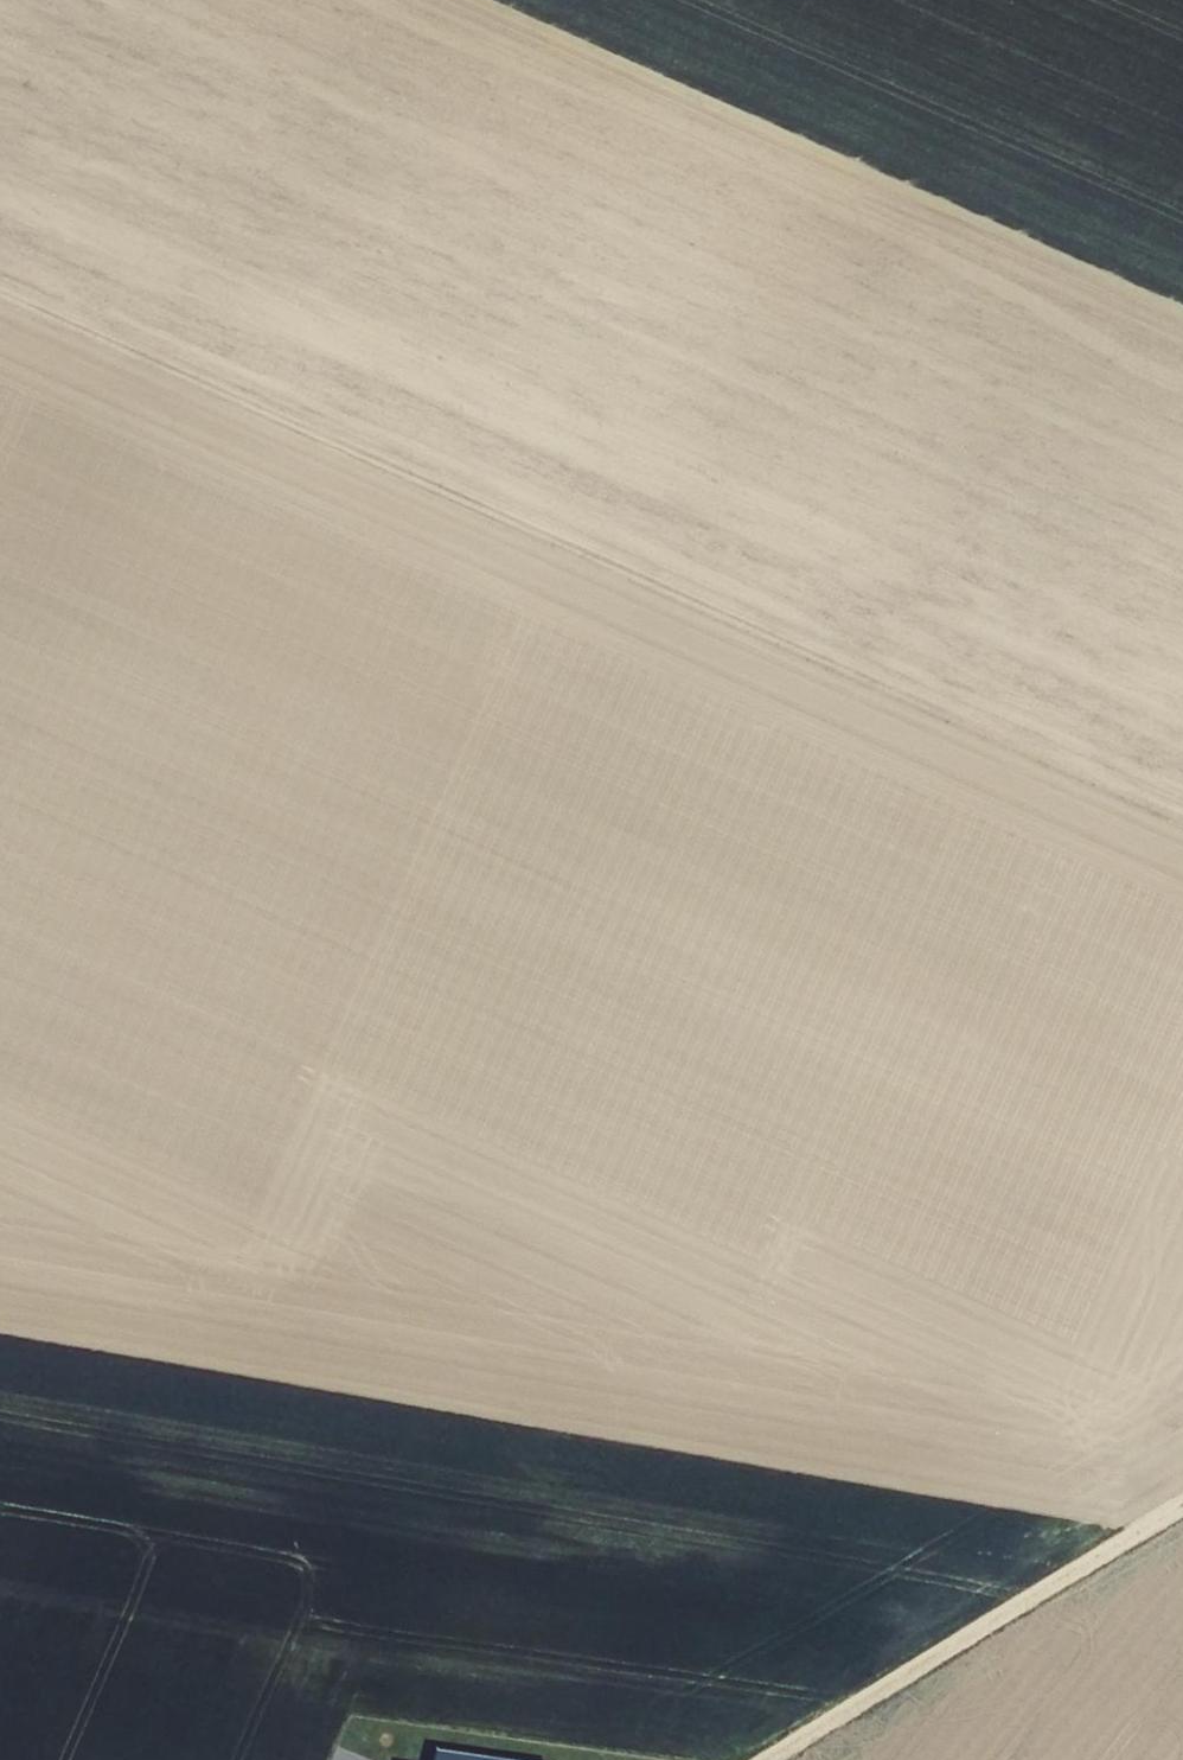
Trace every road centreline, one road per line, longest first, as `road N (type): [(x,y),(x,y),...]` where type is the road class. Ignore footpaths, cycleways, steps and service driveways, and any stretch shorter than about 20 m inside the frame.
road 1 (track): [(769,1759),(1182,1512)]

